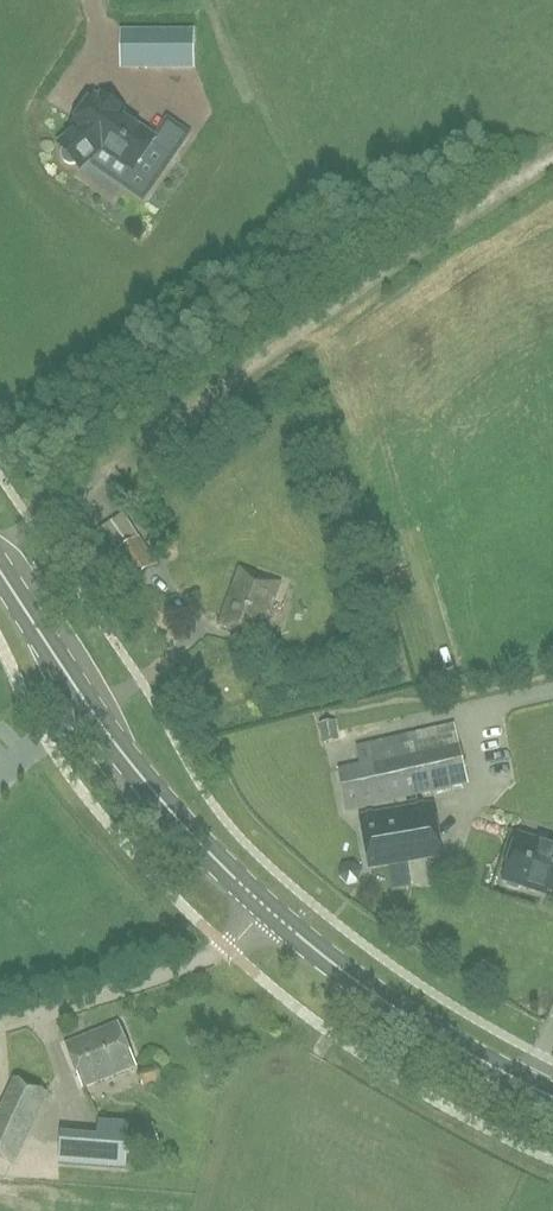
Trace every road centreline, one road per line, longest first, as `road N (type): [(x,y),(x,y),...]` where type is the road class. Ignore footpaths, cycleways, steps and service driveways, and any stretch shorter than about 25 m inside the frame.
road 1 (primary): [(527,1086),(363,987),(214,866),(144,796),(88,715)]
road 2 (primary): [(88,715),(0,576)]

